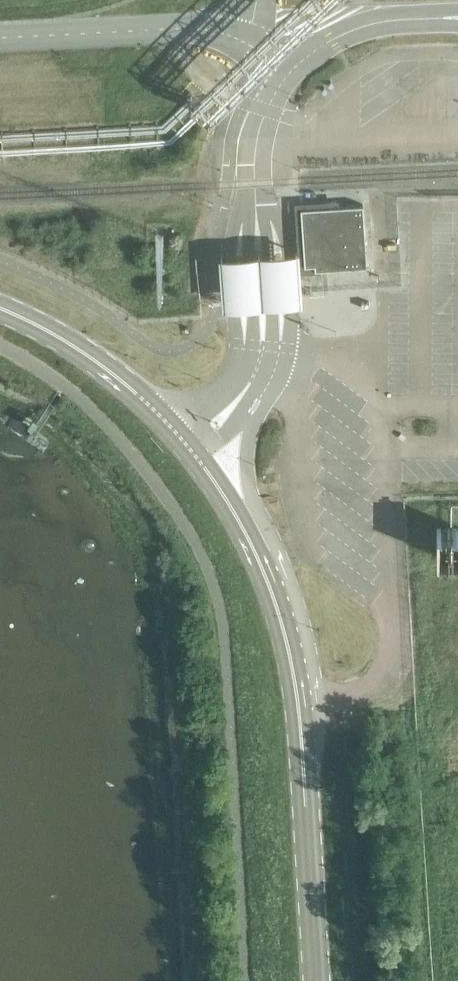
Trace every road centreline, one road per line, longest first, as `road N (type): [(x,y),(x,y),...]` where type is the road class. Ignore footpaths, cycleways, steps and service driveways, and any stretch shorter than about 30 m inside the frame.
road 1 (unclassified): [(189,449),(250,385),(263,347),(253,155),(258,109),(274,76),(248,45),(179,30),(0,43)]
road 2 (tertiary): [(316,980),(297,706),(277,607),(240,524),(189,449)]
road 3 (tertiary): [(189,449),(84,354),(0,310)]

